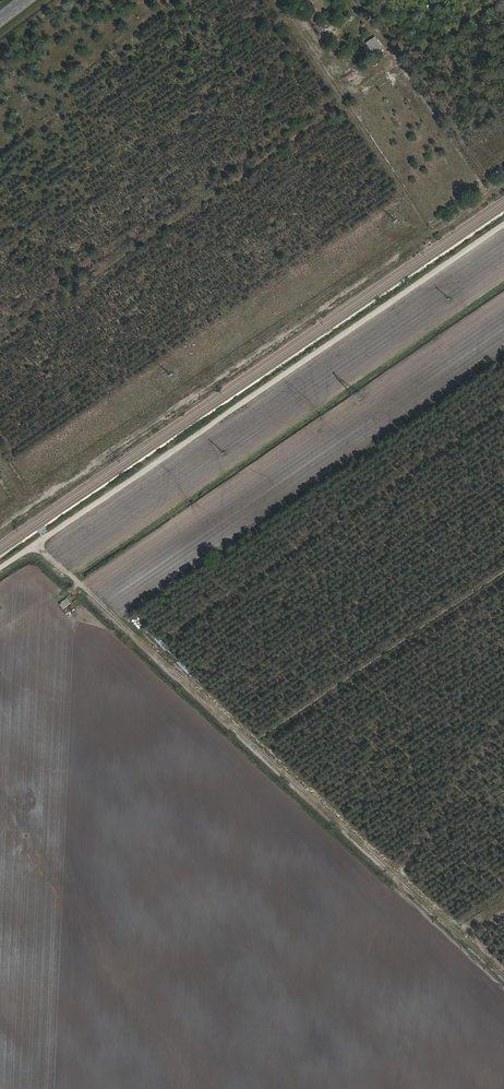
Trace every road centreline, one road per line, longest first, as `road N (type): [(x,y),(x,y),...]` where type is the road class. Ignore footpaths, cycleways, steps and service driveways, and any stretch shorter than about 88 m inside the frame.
road 1 (track): [(0,568),(503,223)]

